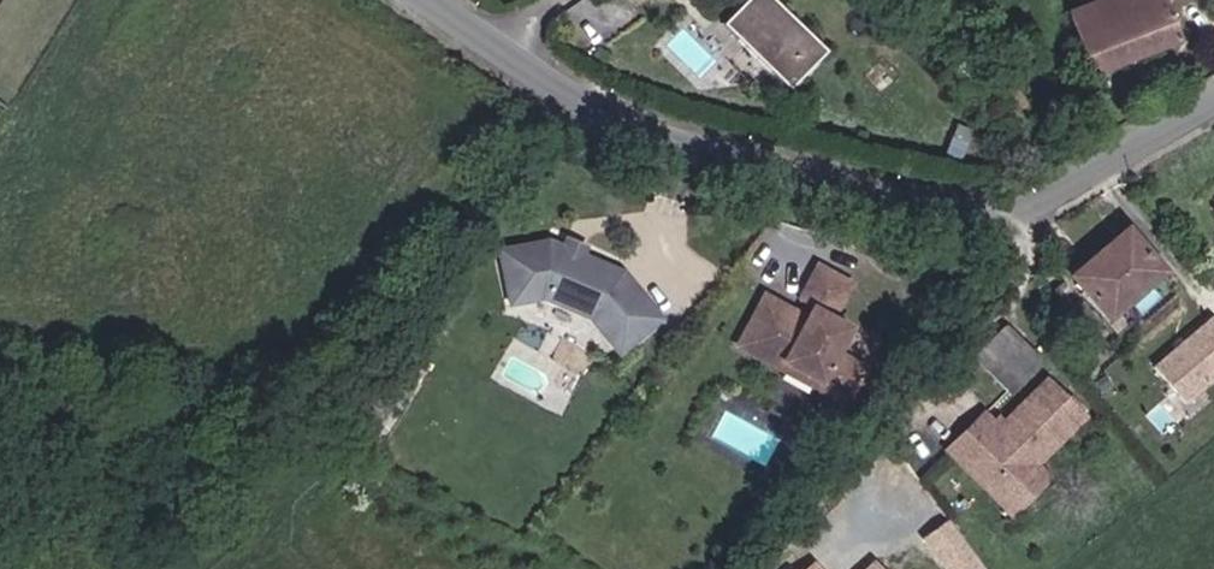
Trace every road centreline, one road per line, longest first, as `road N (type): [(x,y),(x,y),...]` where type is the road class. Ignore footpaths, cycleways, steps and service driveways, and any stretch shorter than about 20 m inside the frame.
road 1 (unclassified): [(1213,97),(1034,207),(949,208),(661,138),(563,95),(429,0)]

